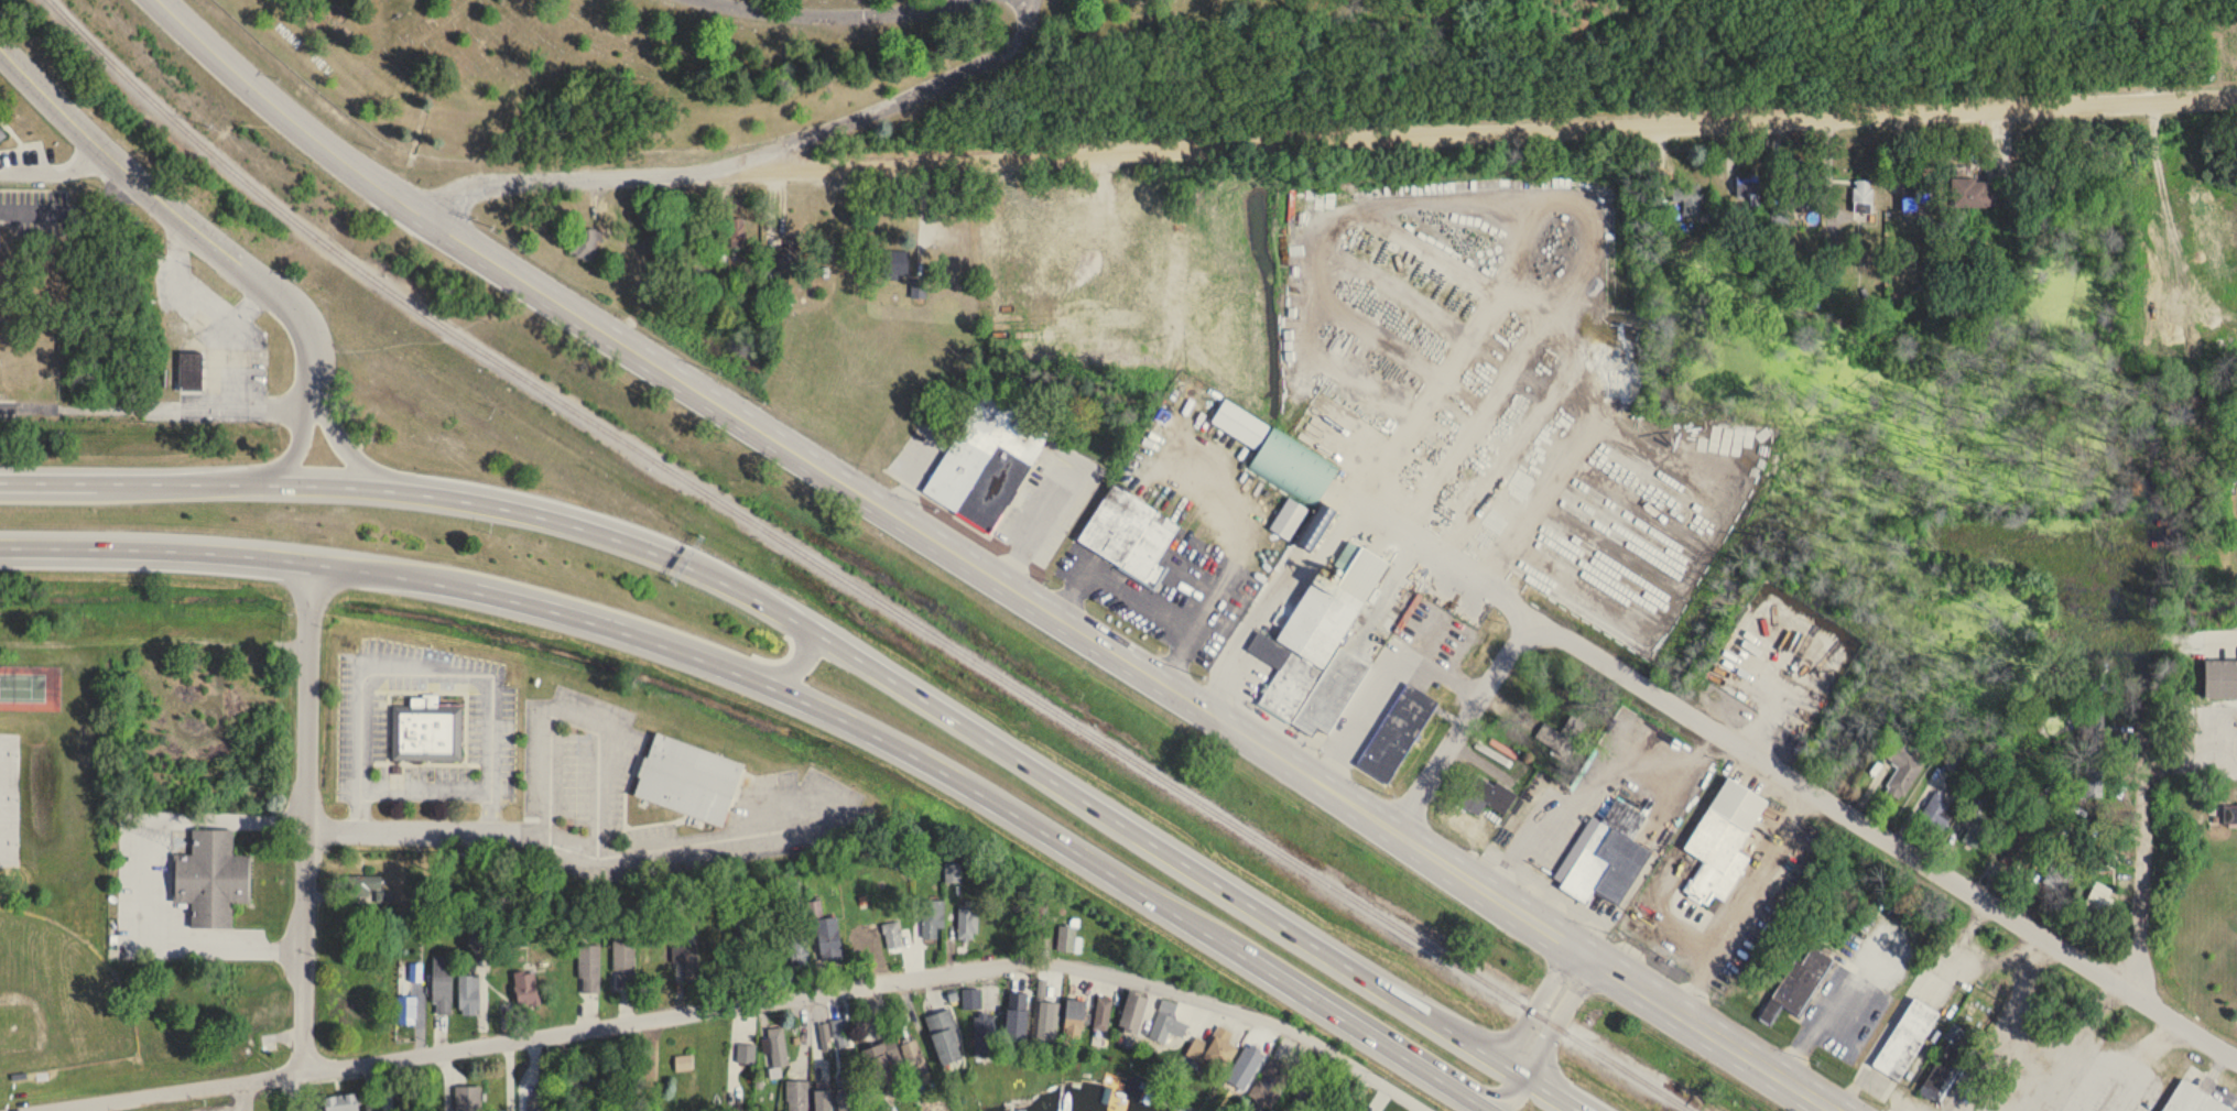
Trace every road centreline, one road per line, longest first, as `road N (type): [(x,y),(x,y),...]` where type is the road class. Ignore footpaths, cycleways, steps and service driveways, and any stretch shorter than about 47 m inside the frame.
road 1 (tertiary): [(1828,1110),(356,170),(161,0)]
road 2 (residential): [(430,218),(480,184),(751,165),(2236,94)]
road 3 (residential): [(77,1110),(1043,961),(1280,1024),(1426,1110)]
road 4 (trunk): [(315,563),(517,599),(772,686),(945,770),(1478,1102)]
road 5 (trunk): [(1521,1076),(762,599)]
road 6 (residential): [(315,563),(298,1110)]
road 7 (trunk): [(762,599),(701,555),(640,530),(389,470),(358,454),(316,399)]
road 8 (residential): [(1818,794),(2236,1060)]
road 9 (residential): [(316,399),(305,319),(156,197),(0,46)]
road 10 (residential): [(2142,516),(2151,771),(2136,992)]
road 11 (trunk): [(762,599),(584,526),(487,501),(316,483)]
road 12 (trunk): [(399,575),(456,570),(550,593),(772,668),(803,658),(803,624)]
road 13 (trunk): [(1156,901),(1244,938),(1483,1088),(1513,1089),(1519,1075)]
road 14 (residential): [(1536,612),(1818,794)]
road 15 (residential): [(0,407),(276,406),(316,399)]
road 16 (trunk): [(316,483),(0,480)]
road 17 (trunk): [(0,546),(315,563)]
road 18 (residential): [(1688,1017),(1818,794)]
road 19 (trunk): [(316,399),(286,461),(193,481)]
road 20 (residential): [(1521,1076),(1592,957)]
road 21 (trunk): [(134,481),(105,493),(0,493)]

